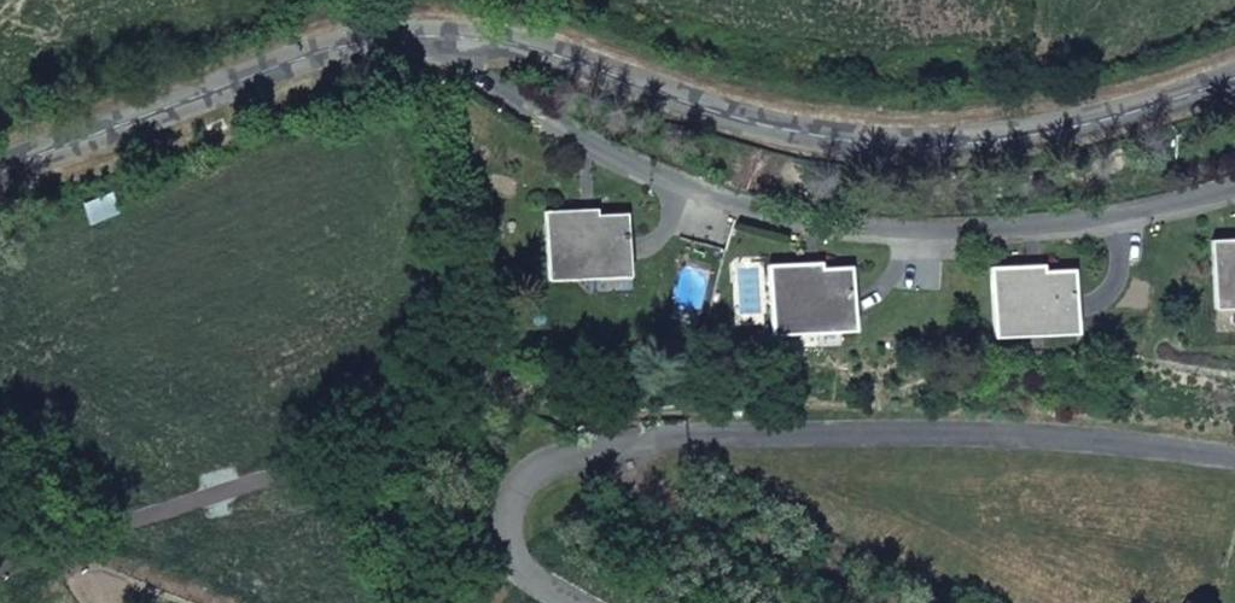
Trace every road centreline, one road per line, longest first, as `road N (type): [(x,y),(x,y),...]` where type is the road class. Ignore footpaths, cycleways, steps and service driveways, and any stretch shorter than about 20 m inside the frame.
road 1 (residential): [(396,32),(585,137),(808,220),(1020,221),(1234,180)]
road 2 (residential): [(1234,454),(1060,434),(820,429),(691,436),(572,459),(532,476),(510,516),(515,561),(575,602)]
road 3 (unclassified): [(396,32),(496,38),(738,119),(894,144),(1071,128),(1234,80)]
road 4 (unclassified): [(0,174),(319,50),(396,32)]

